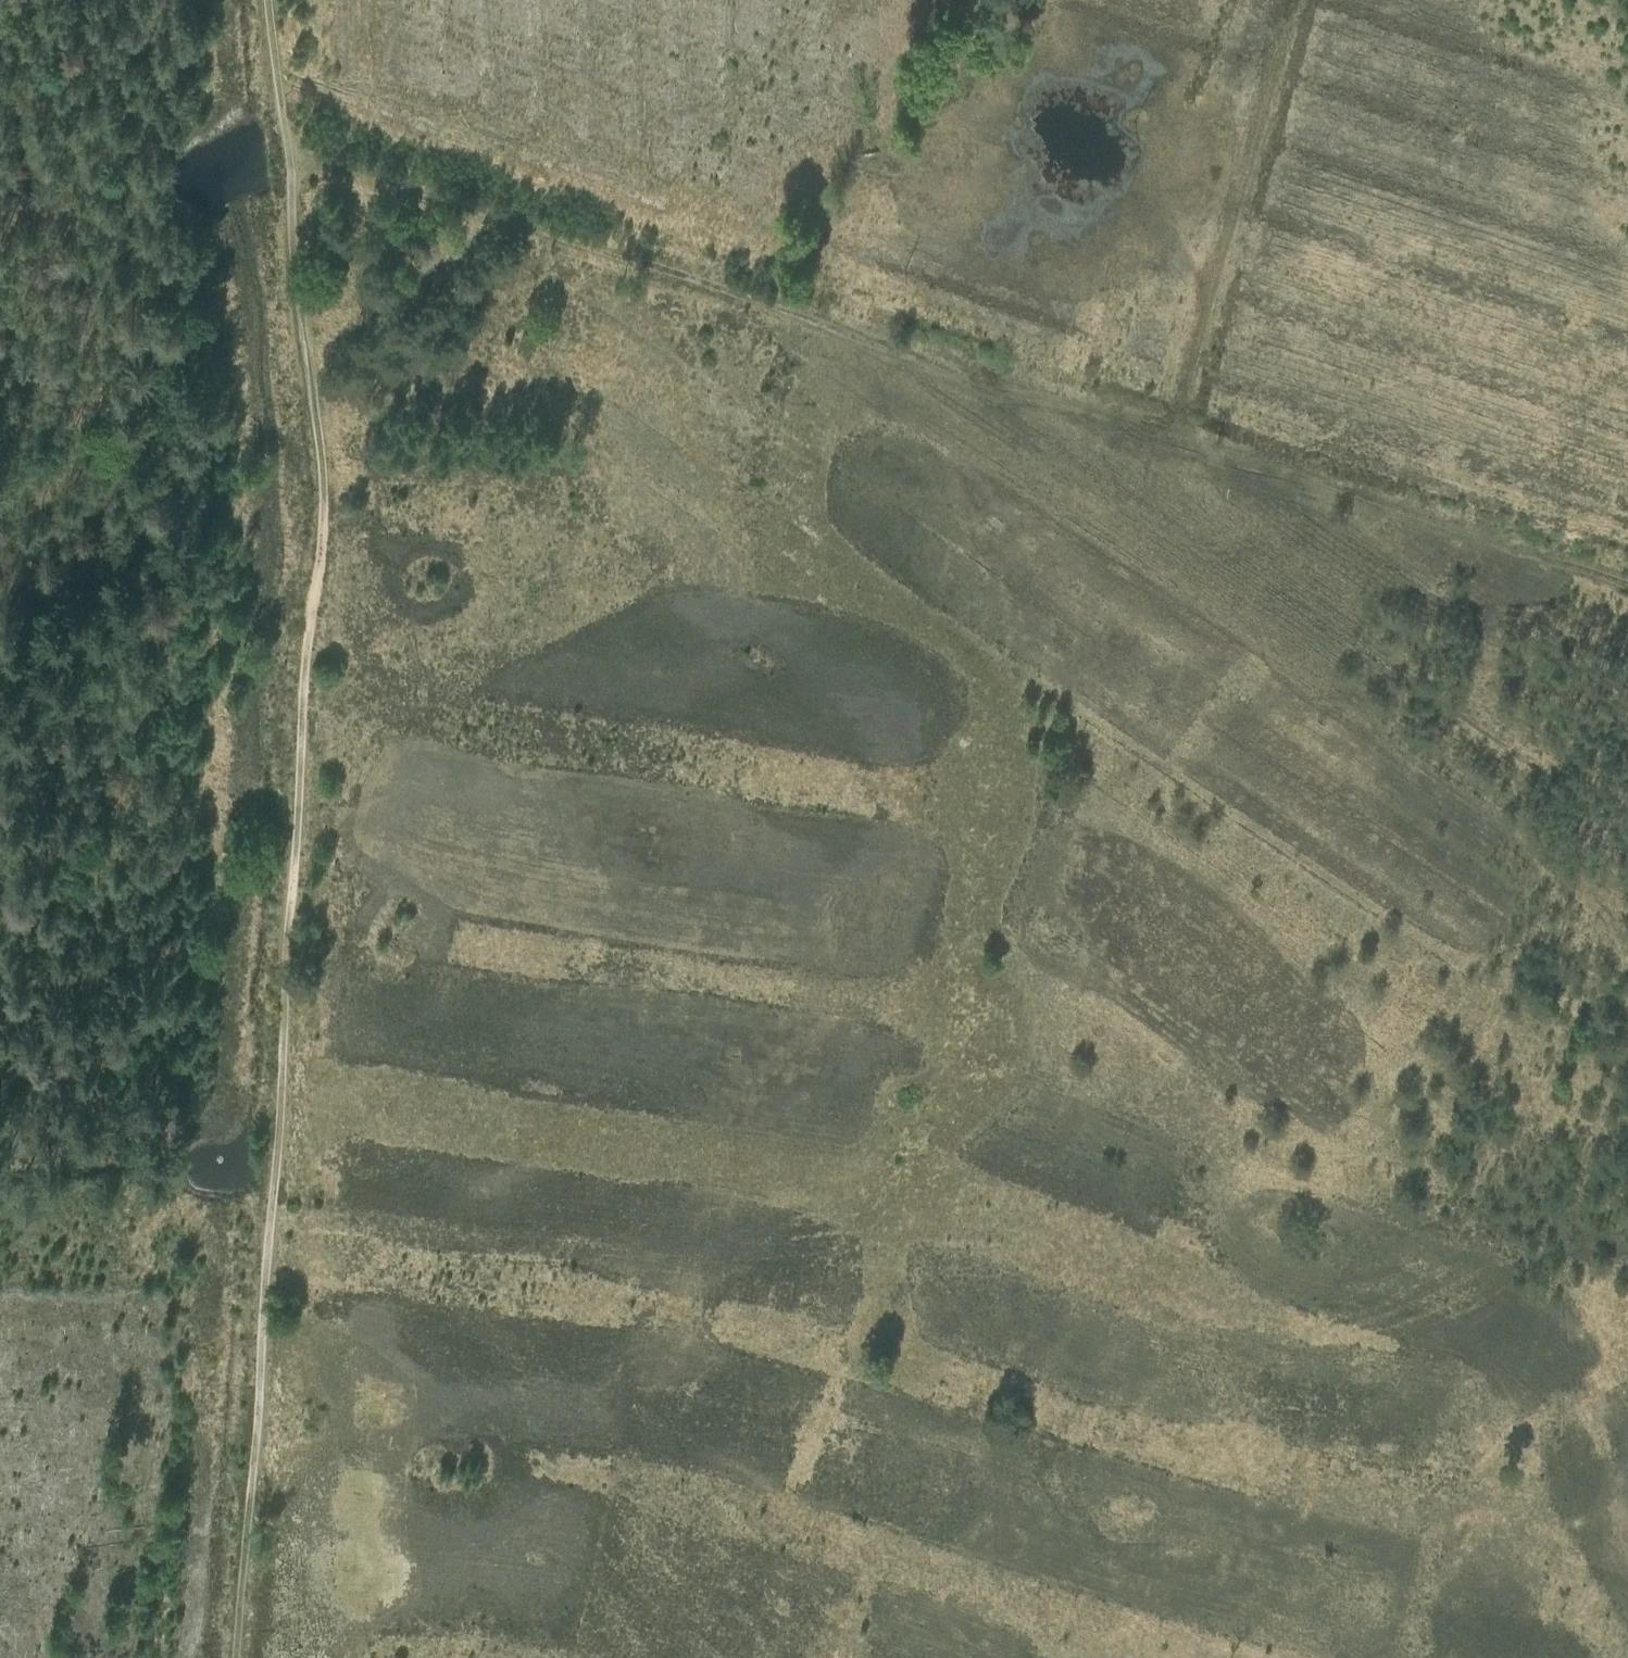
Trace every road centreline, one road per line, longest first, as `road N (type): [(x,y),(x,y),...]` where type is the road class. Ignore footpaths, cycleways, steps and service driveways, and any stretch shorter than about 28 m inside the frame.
road 1 (track): [(284,132),(325,485),(238,1657)]
road 2 (track): [(1627,583),(1069,404),(990,397),(284,132)]
road 3 (track): [(270,0),(284,132)]

